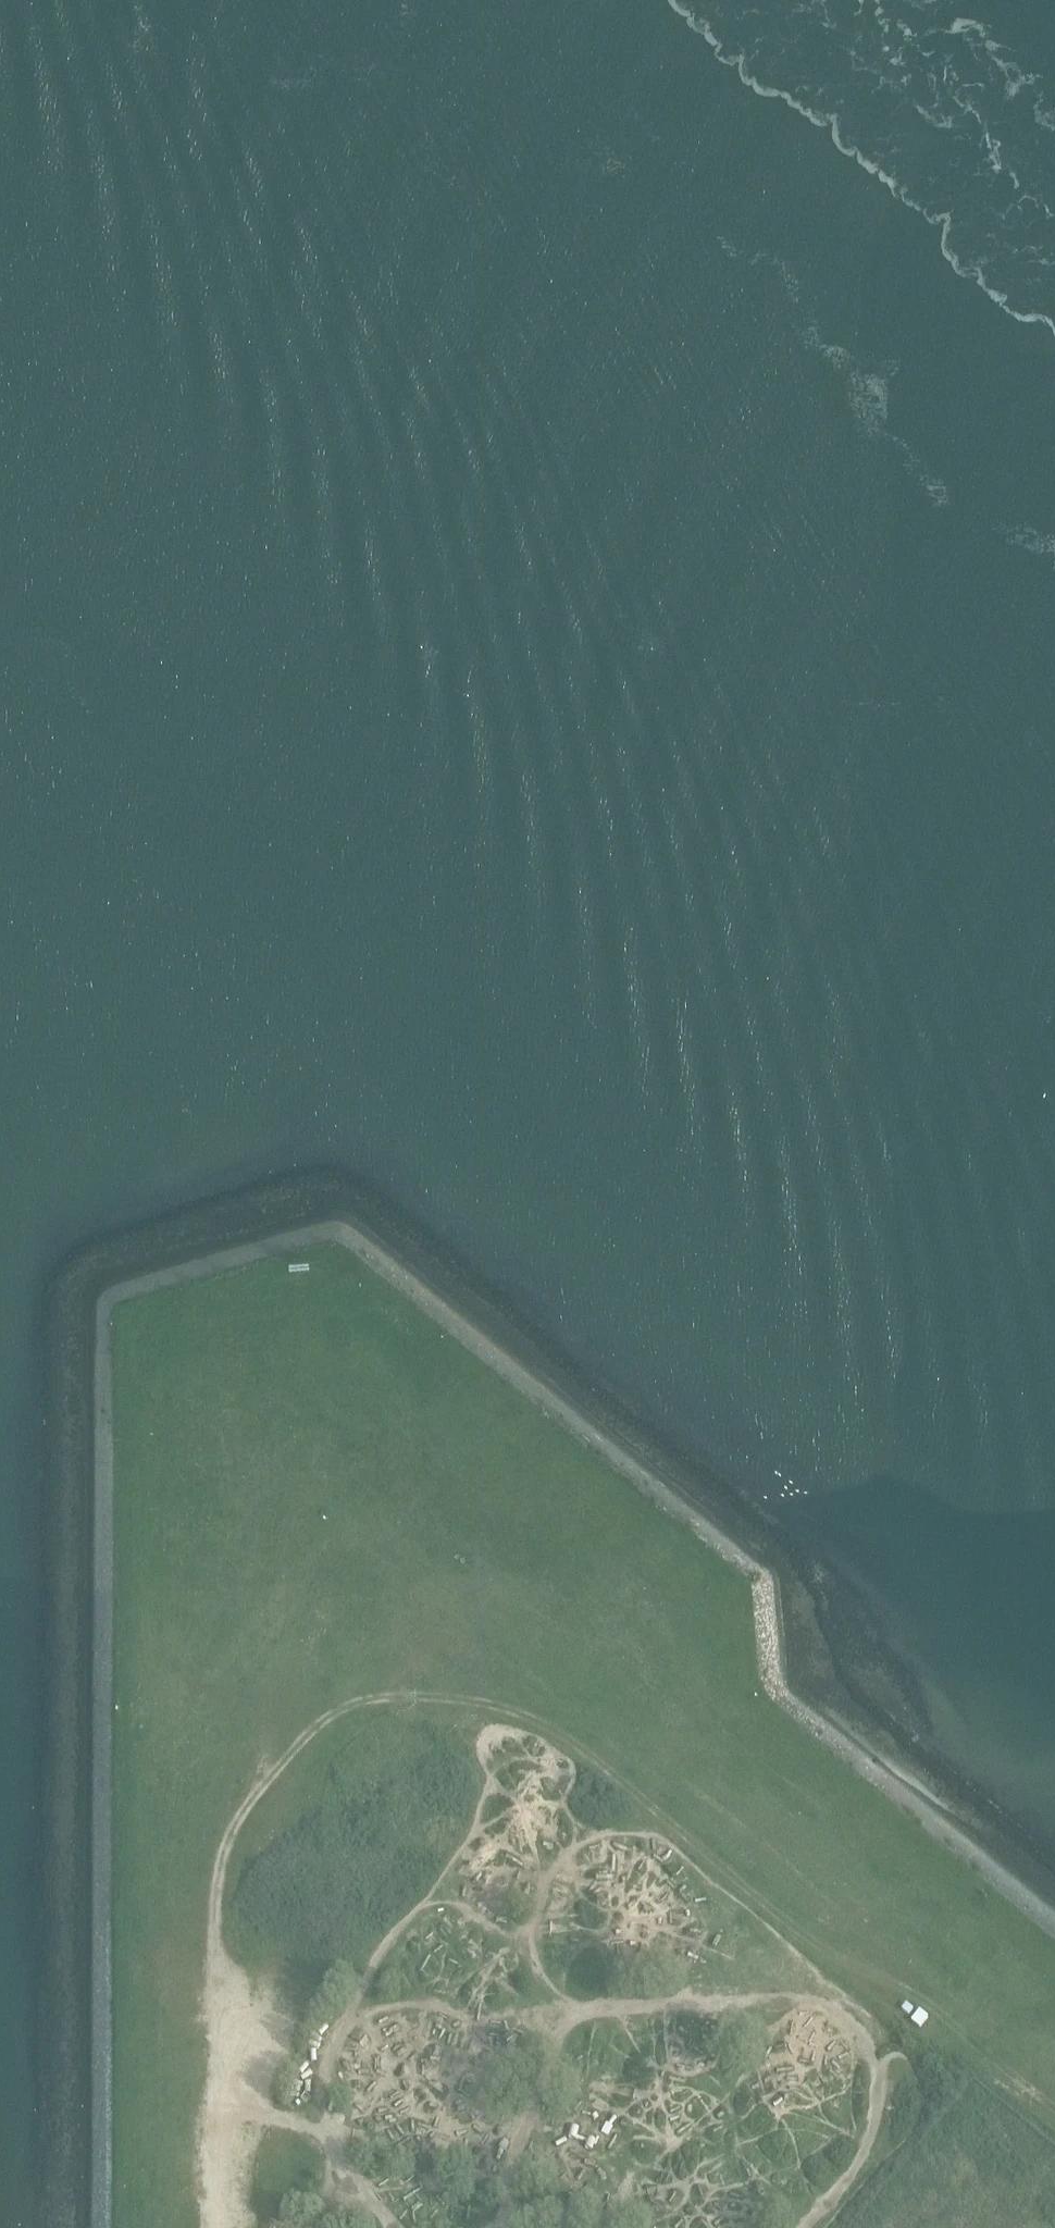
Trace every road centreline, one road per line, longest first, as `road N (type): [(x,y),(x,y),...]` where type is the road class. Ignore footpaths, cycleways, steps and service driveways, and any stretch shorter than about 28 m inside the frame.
road 1 (track): [(221,1955),(224,1869),(246,1812),(330,1716),(367,1698),(505,1707),(581,1749),(822,1949),(911,1992),(1054,2110)]

